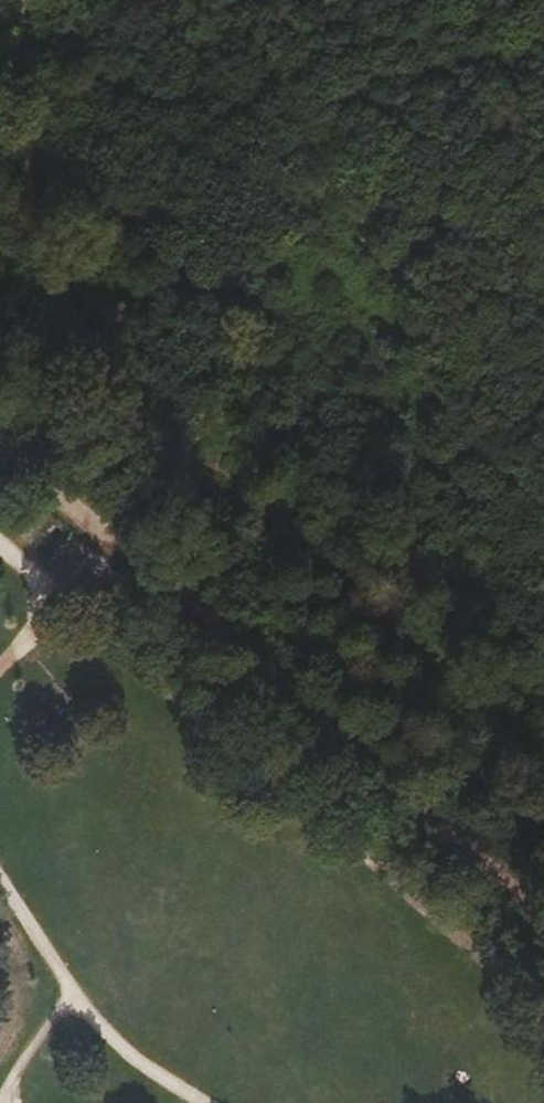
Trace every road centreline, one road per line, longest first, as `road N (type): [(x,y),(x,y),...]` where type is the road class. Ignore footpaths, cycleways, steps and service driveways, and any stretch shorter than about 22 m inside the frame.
road 1 (track): [(27,0),(40,208),(66,303),(108,370),(159,436),(543,778)]
road 2 (track): [(0,447),(543,908)]

